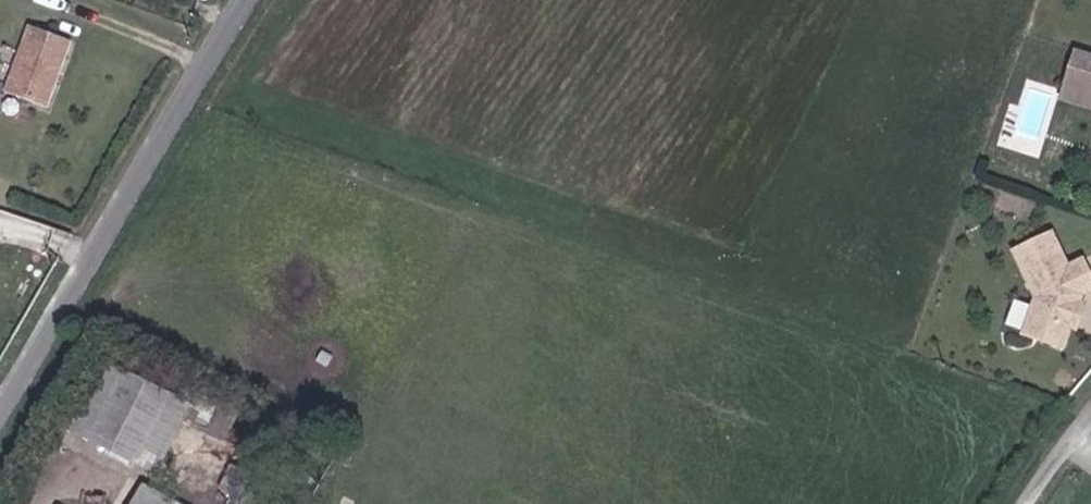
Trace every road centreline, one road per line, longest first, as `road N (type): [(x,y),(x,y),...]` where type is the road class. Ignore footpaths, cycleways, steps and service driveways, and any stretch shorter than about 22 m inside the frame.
road 1 (unclassified): [(0,407),(245,0)]

